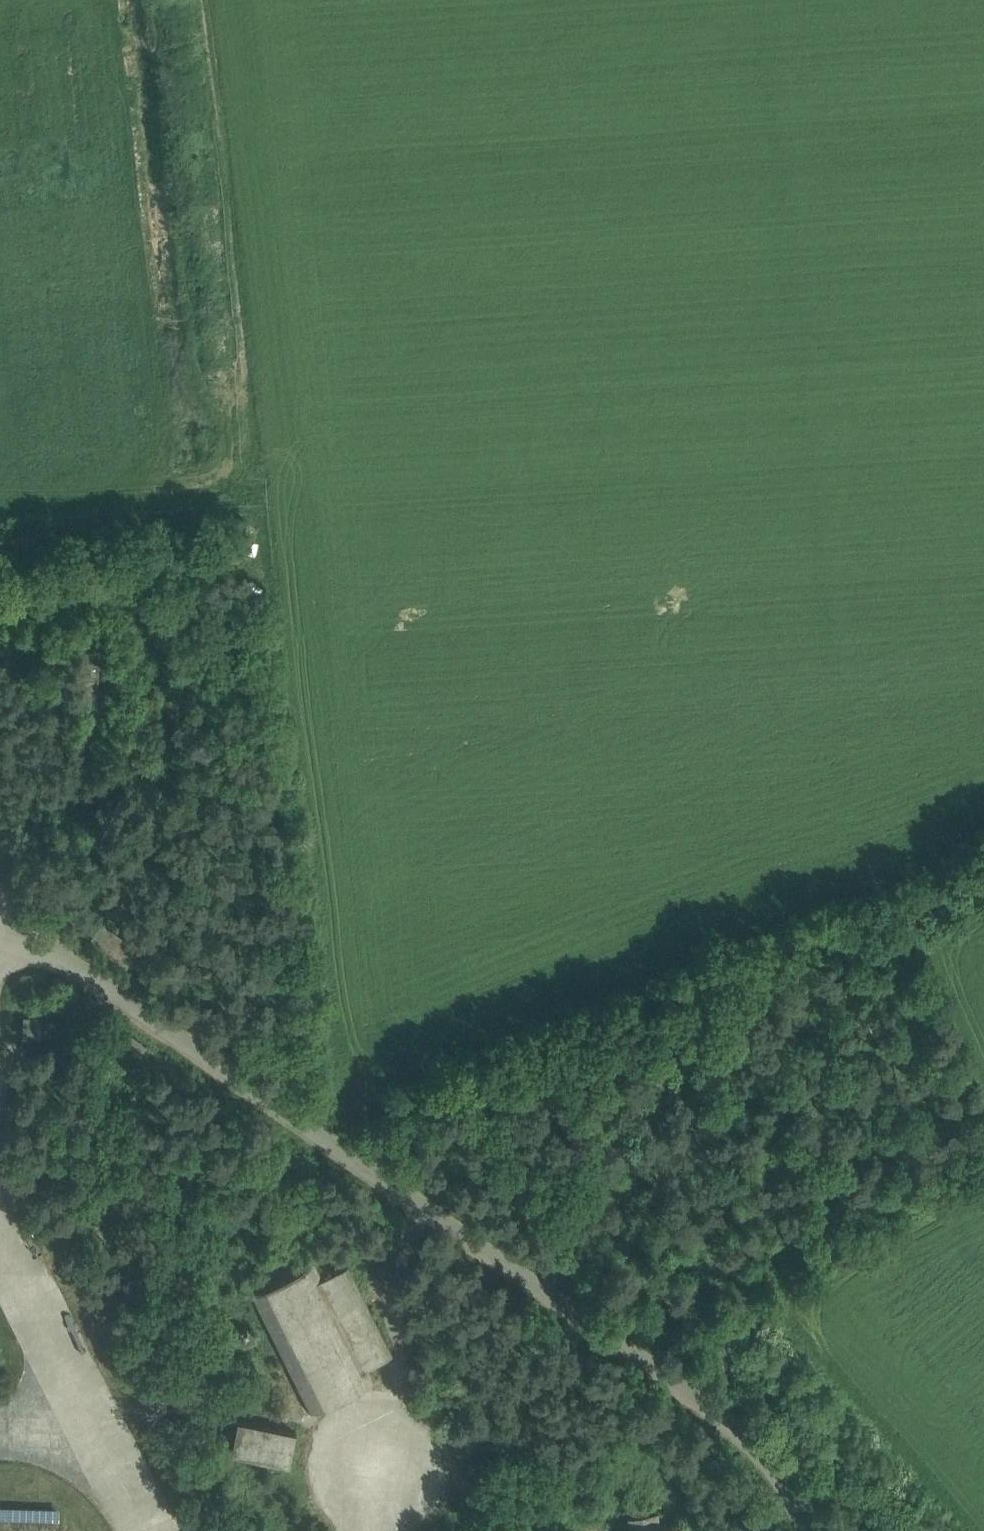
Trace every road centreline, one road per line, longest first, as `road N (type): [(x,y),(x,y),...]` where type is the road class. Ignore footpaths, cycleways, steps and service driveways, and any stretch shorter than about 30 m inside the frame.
road 1 (unclassified): [(0,935),(96,982),(721,1417),(767,1454),(819,1530)]

